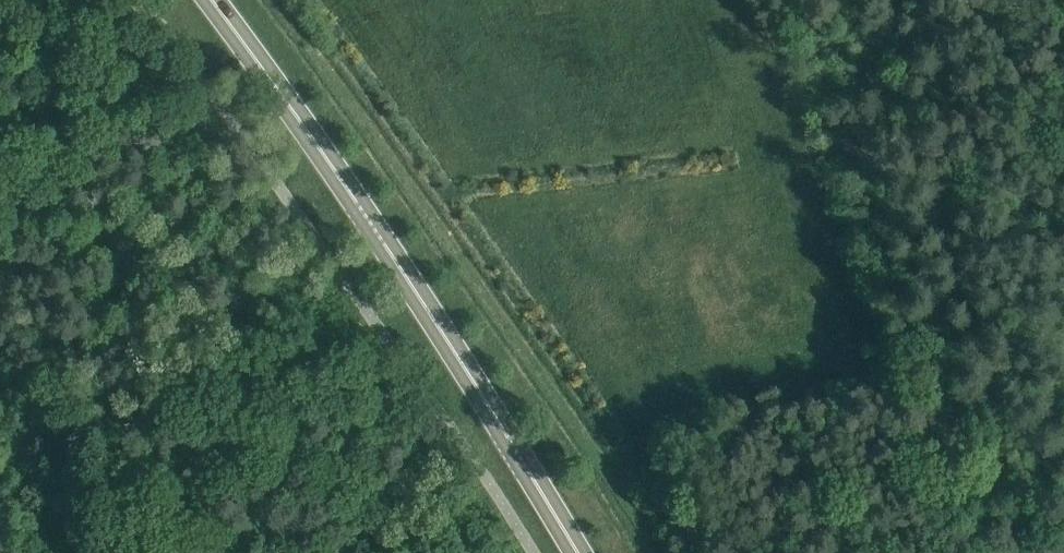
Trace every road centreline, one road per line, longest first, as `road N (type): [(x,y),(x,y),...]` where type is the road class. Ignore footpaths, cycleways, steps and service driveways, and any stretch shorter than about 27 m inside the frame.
road 1 (secondary): [(578,552),(307,127),(212,0)]

